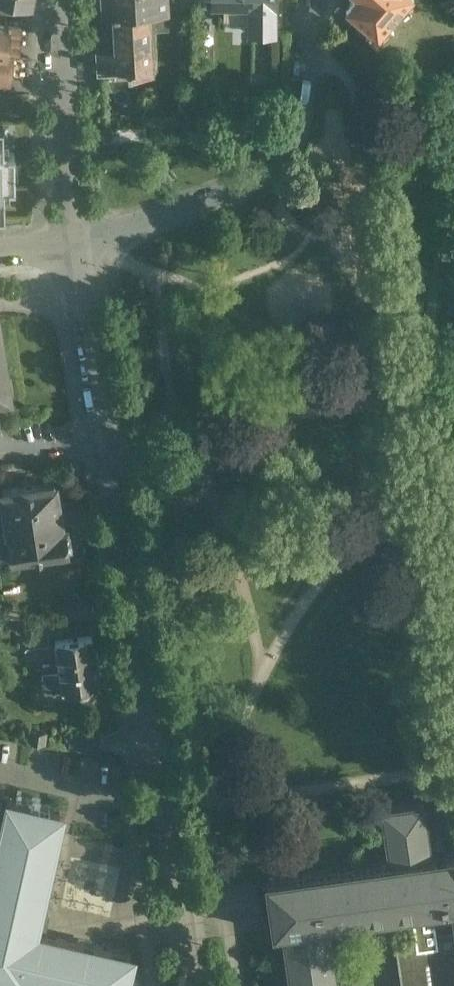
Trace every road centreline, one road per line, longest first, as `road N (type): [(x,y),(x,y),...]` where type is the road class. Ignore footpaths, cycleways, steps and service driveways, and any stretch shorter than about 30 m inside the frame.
road 1 (unclassified): [(193,985),(109,451)]
road 2 (residential): [(324,0),(304,122),(261,182),(133,229),(75,241)]
road 3 (residential): [(75,241),(69,0)]
road 4 (unclassified): [(109,451),(75,241)]

